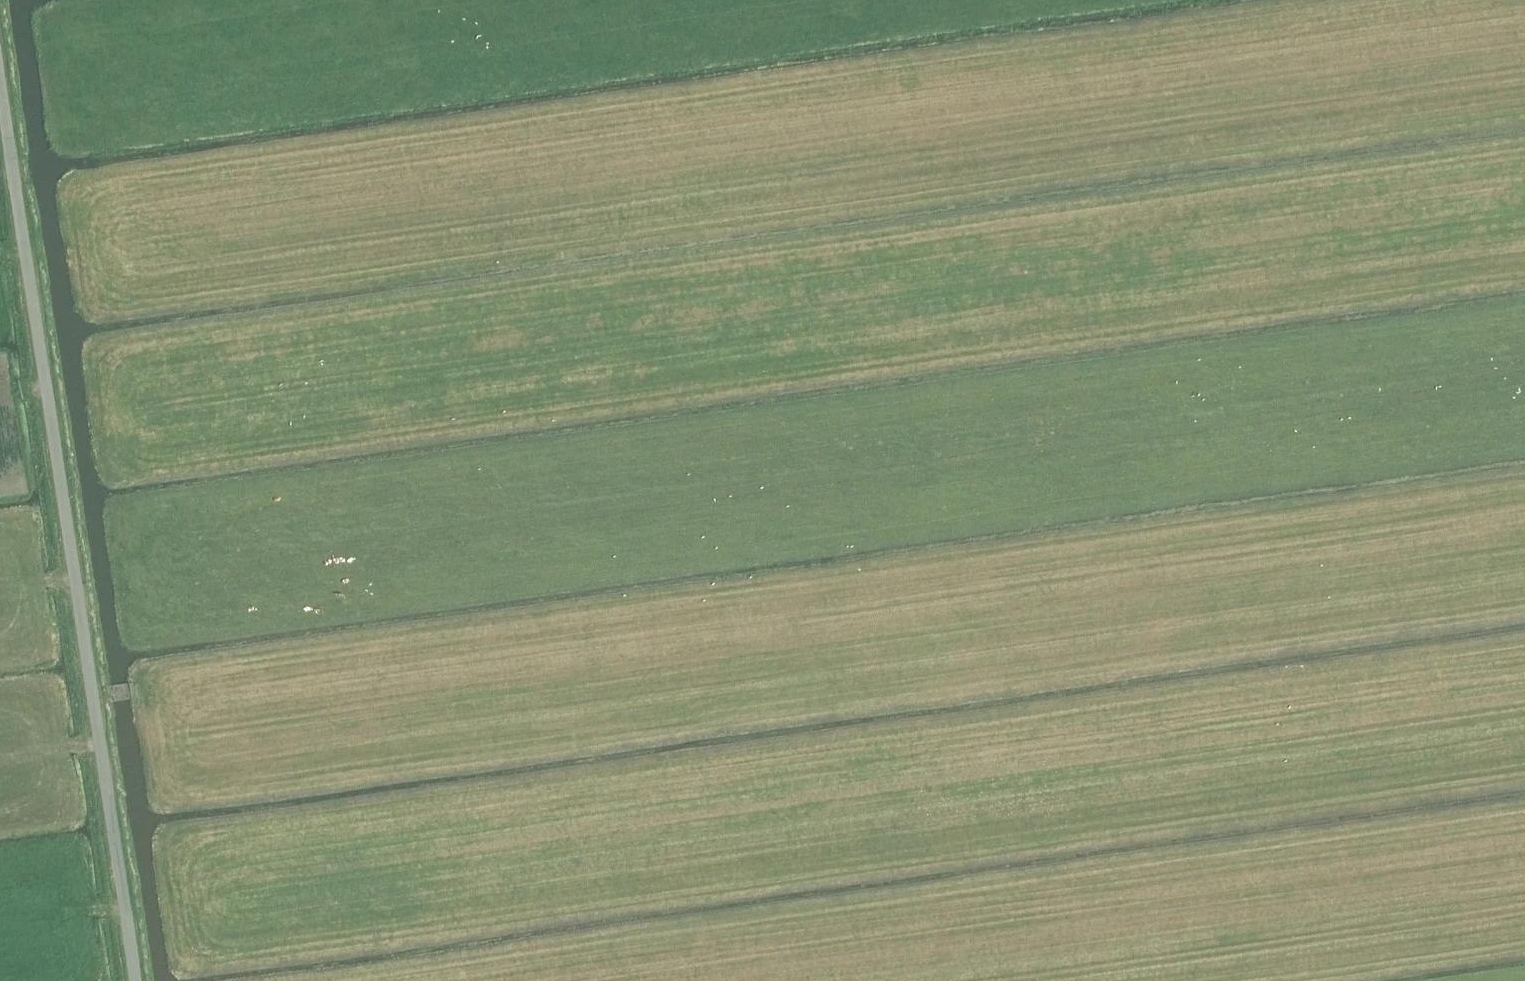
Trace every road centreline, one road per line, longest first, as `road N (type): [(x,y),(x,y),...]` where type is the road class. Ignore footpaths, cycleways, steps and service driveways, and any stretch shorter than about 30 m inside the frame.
road 1 (unclassified): [(133,980),(0,75)]

